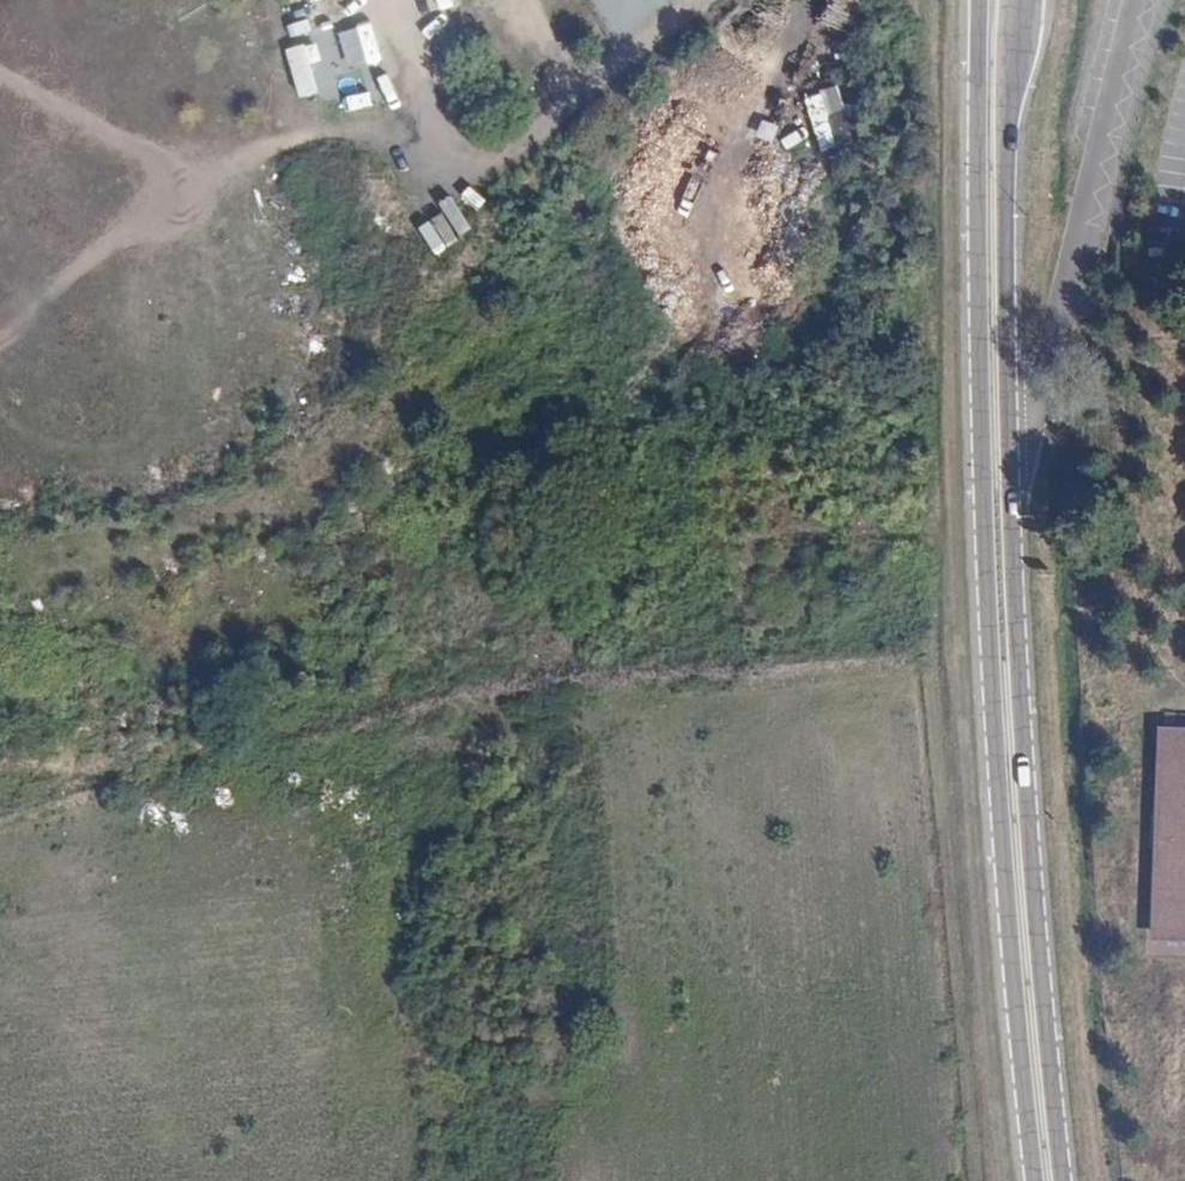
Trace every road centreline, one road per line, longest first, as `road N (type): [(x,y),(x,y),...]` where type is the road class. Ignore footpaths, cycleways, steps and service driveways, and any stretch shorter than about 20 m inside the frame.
road 1 (secondary): [(1062,1180),(1013,553),(1005,254),(1015,0)]
road 2 (secondary): [(980,0),(991,649),(1035,1180)]
road 3 (track): [(797,0),(749,58),(670,115),(603,289),(148,571),(0,606)]
road 4 (track): [(0,810),(555,680),(854,667),(991,649)]
road 5 (track): [(0,335),(134,220),(248,151),(311,134),(452,163)]

